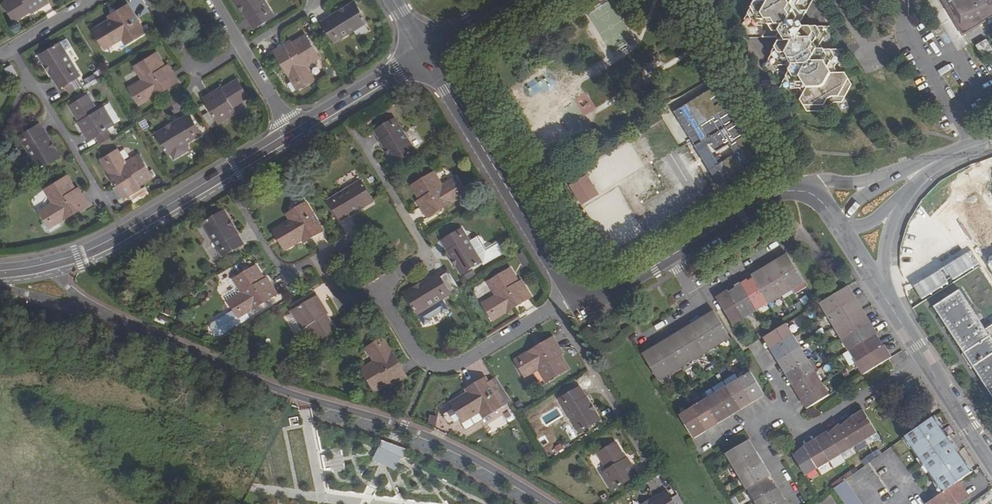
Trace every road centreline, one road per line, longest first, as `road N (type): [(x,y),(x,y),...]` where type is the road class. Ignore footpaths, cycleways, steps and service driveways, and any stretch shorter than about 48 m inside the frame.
road 1 (residential): [(101,313),(270,385),(452,448),(543,503)]
road 2 (tertiary): [(424,53),(570,285)]
road 3 (tertiary): [(54,263),(122,234),(293,130)]
road 4 (residential): [(374,288),(416,356),(446,366),(555,308),(570,285)]
road 5 (residential): [(359,143),(425,258),(374,288)]
road 6 (residential): [(925,359),(804,434),(783,398)]
road 7 (tertiary): [(293,130),(424,53)]
road 8 (residential): [(24,78),(100,198)]
road 9 (tertiary): [(671,256),(781,192)]
road 10 (secondary): [(991,463),(925,359)]

